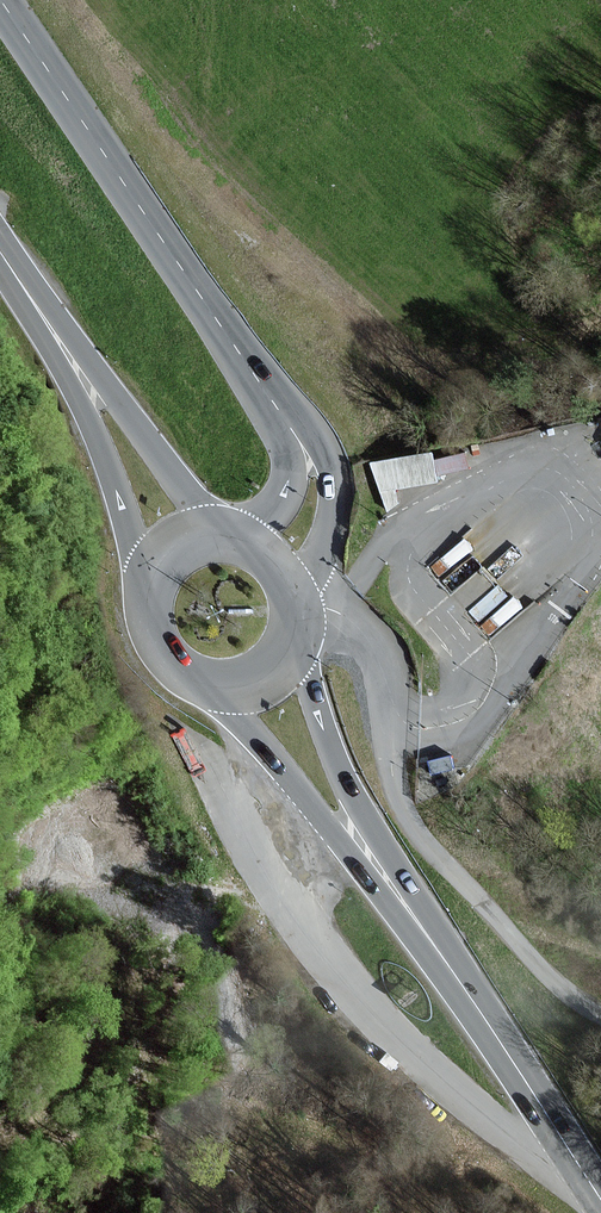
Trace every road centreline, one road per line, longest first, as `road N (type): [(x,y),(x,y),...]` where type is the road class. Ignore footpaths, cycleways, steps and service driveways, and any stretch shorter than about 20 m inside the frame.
road 1 (unclassified): [(282,417),(0,8)]
road 2 (primary): [(600,1204),(373,862)]
road 3 (primary): [(61,350),(146,595)]
road 4 (primary): [(207,681),(313,810),(373,862)]
road 5 (primary): [(218,533),(112,398),(61,350)]
road 6 (primary): [(373,862),(289,637)]
road 7 (unclassified): [(290,580),(322,540),(333,491),(313,439),(282,417)]
road 8 (unclassified): [(282,417),(287,471),(251,538)]

